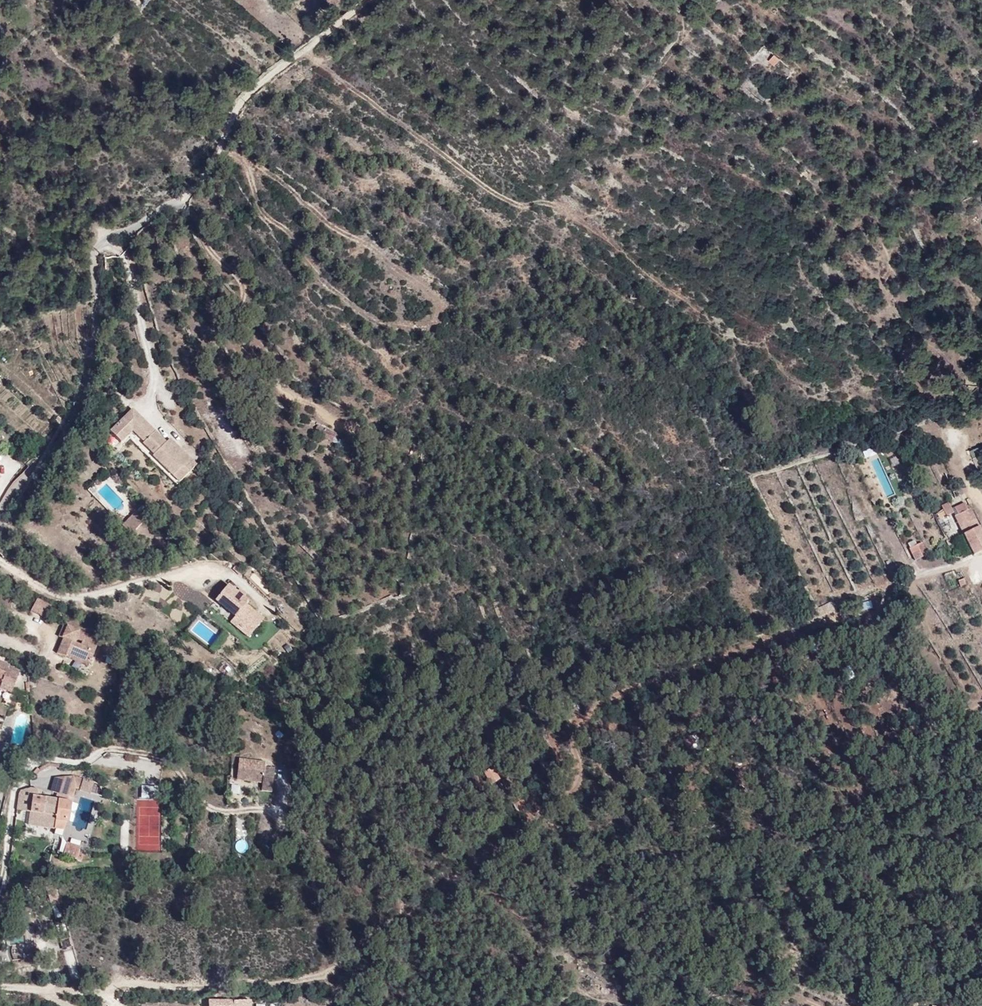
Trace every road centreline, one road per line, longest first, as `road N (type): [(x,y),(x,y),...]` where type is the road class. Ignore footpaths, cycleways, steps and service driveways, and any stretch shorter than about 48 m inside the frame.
road 1 (track): [(981,563),(866,597),(777,641),(609,693),(577,722),(579,781),(356,961),(260,983),(204,980),(143,990),(0,982)]
road 2 (unclassified): [(0,516),(76,409),(102,244),(181,203),(249,93),(368,0)]

